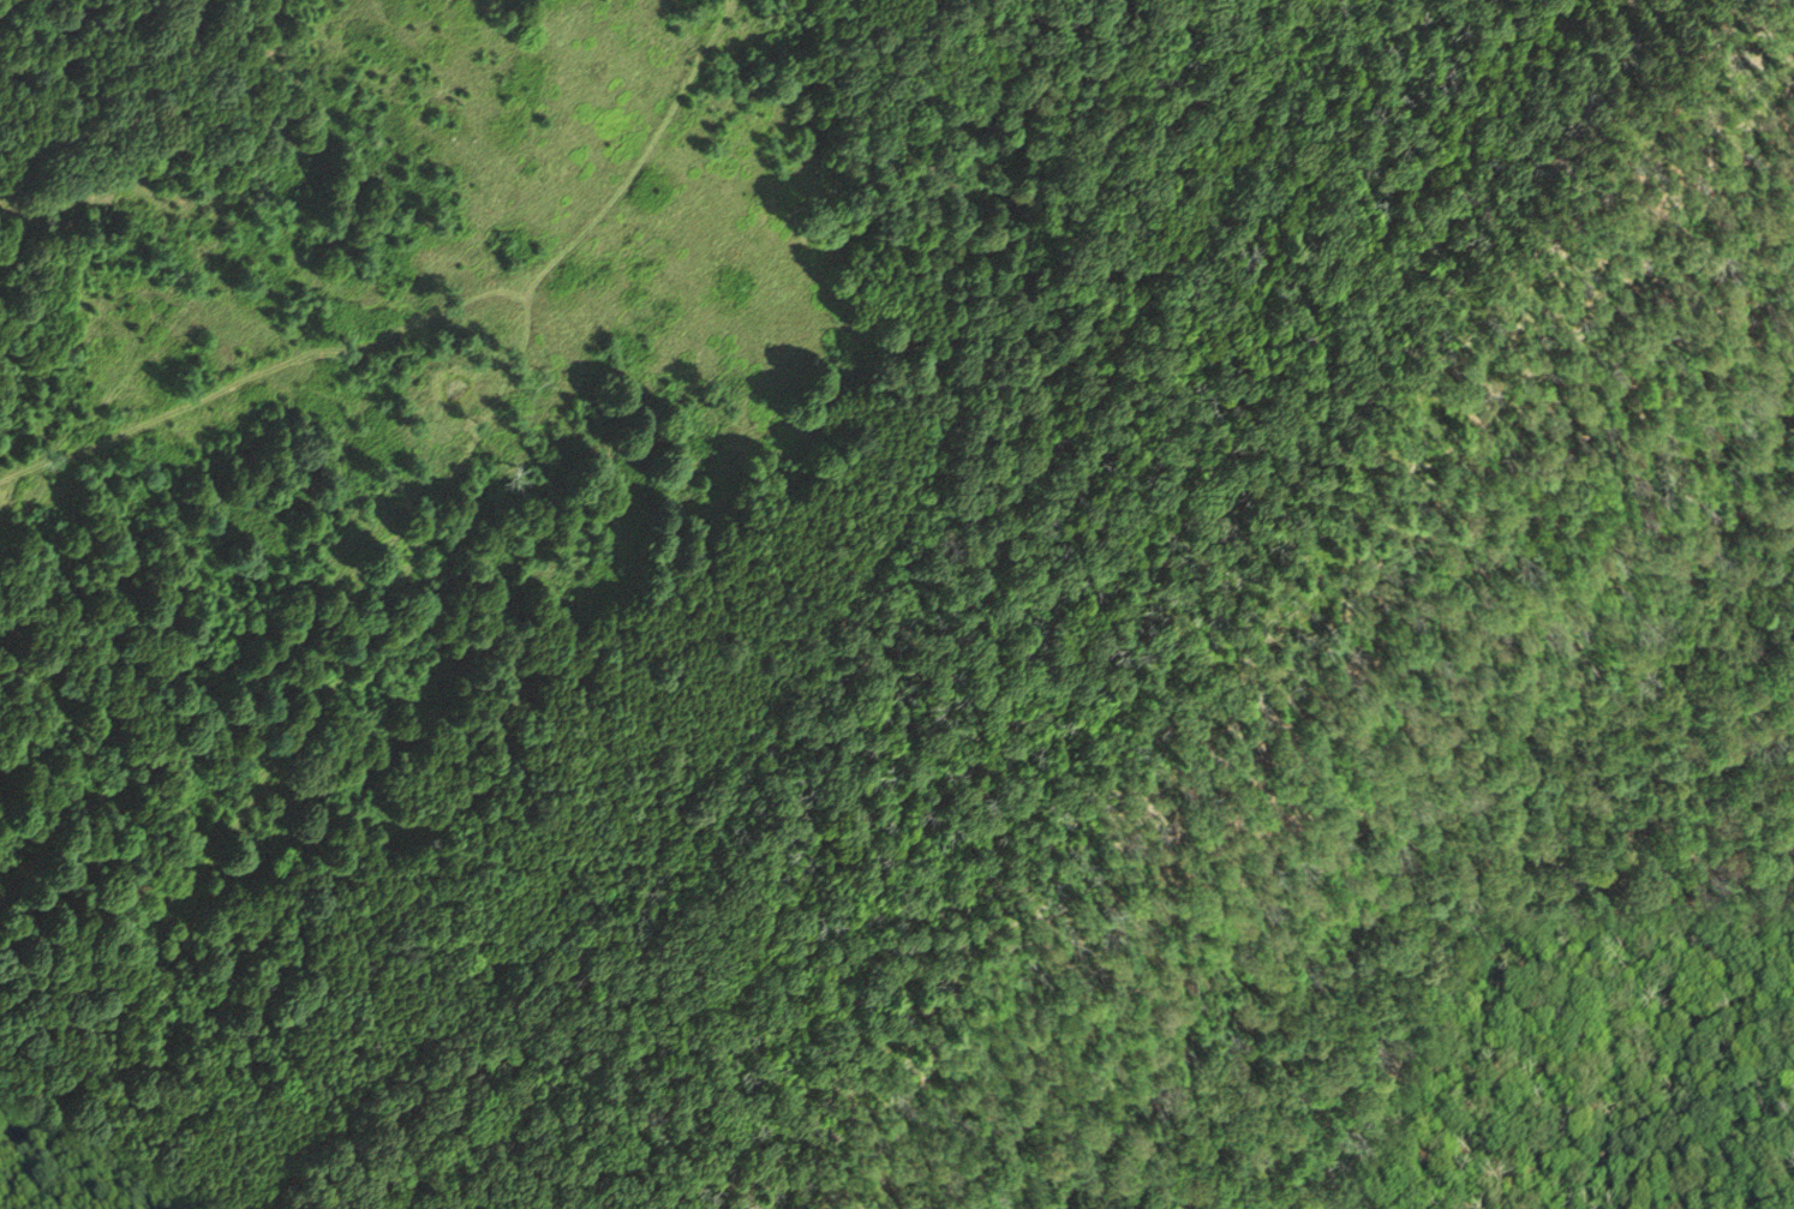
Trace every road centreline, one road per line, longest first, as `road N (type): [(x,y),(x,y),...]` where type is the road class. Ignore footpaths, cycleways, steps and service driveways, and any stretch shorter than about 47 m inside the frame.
road 1 (track): [(756,0),(728,70),(580,258),(378,355),(46,468),(0,497)]

